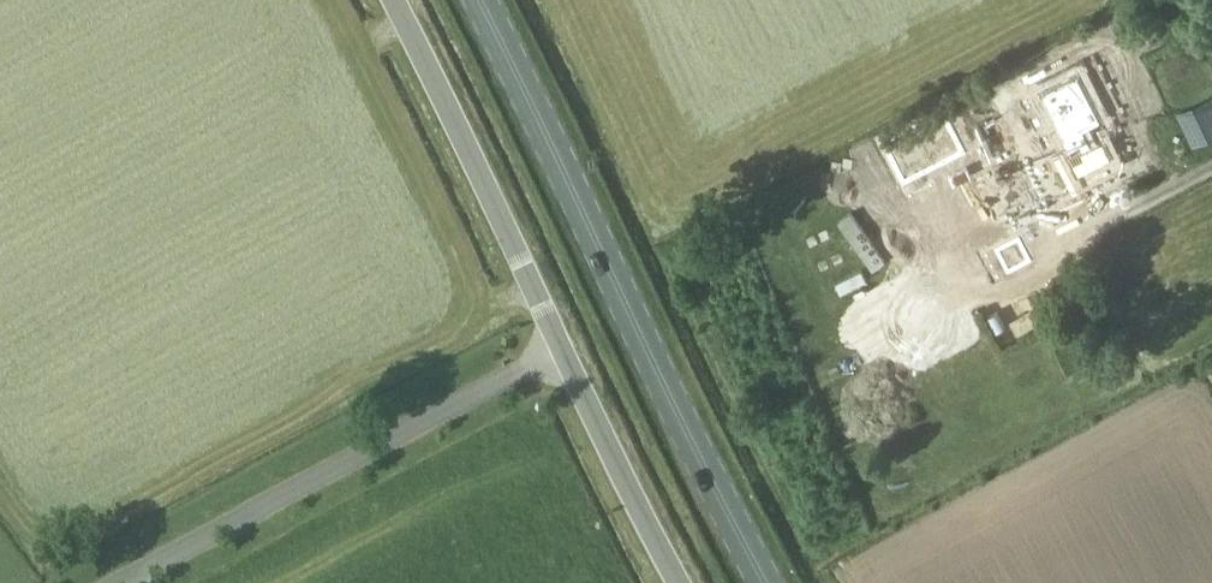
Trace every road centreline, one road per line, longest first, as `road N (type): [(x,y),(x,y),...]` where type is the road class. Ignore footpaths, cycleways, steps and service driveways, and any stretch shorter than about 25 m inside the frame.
road 1 (primary): [(768,582),(483,0)]
road 2 (unclassified): [(399,0),(676,582)]

